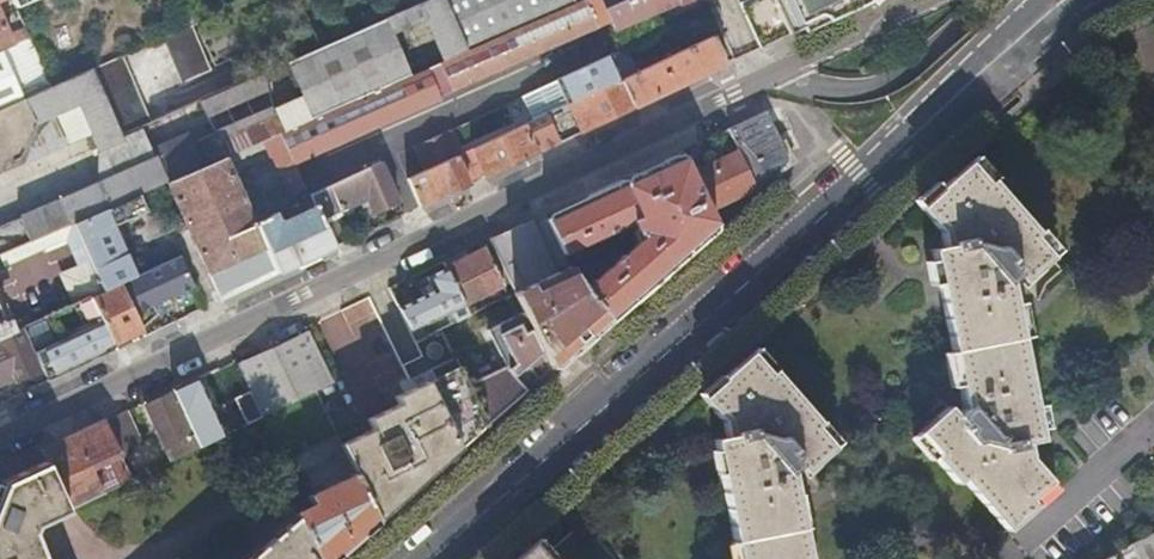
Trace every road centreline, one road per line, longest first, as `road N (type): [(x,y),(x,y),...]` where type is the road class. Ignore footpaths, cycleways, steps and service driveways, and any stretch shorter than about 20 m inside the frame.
road 1 (residential): [(929,0),(0,435)]
road 2 (tertiary): [(429,558),(1005,50)]

